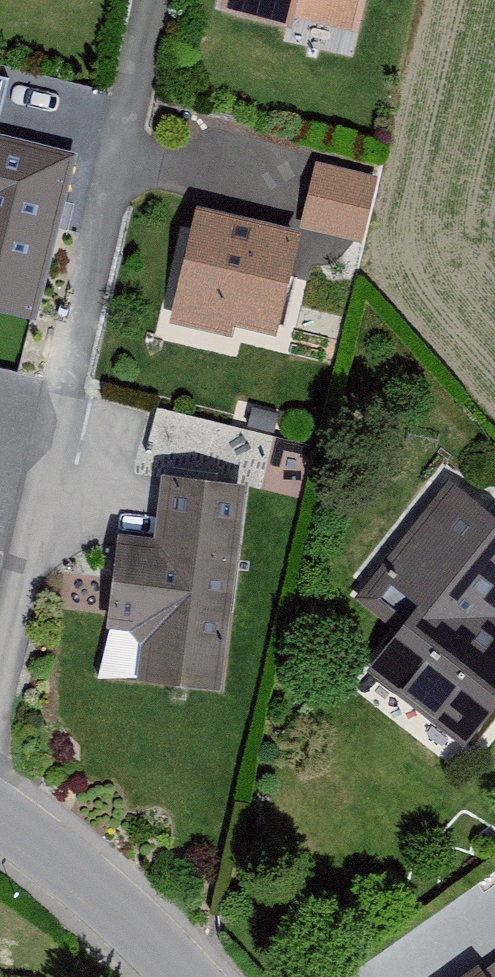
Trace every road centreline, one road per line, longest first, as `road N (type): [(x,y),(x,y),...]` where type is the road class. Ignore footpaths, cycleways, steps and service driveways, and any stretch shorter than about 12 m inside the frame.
road 1 (residential): [(0,633),(147,0)]
road 2 (tertiary): [(189,976),(65,861),(0,817)]

